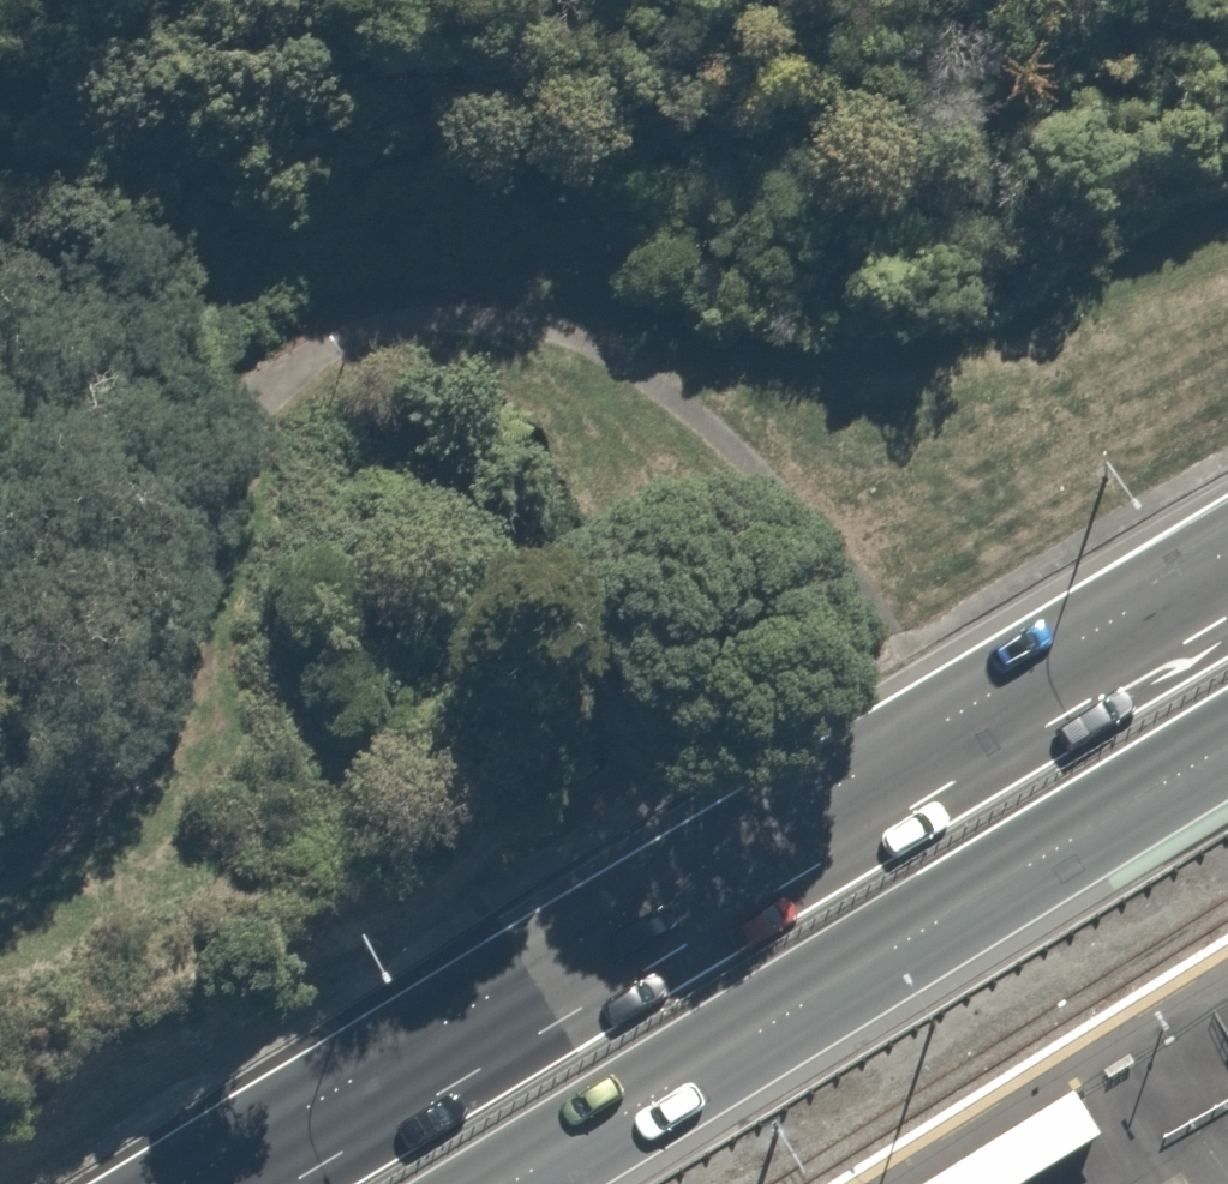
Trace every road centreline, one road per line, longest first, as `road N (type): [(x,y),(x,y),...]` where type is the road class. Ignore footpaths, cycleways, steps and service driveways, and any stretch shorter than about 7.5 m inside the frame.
road 1 (trunk): [(190,1183),(610,890),(1010,539),(1047,396),(1004,259),(792,76),(476,62),(126,115),(0,212)]
road 2 (trunk): [(228,1183),(1227,586)]
road 3 (trunk): [(613,0),(842,24),(1227,132)]
road 4 (secondary): [(0,614),(265,1183)]
road 5 (trunk): [(1227,764),(766,1037)]
road 6 (trunk): [(0,97),(89,34),(369,0)]
road 7 (trunk): [(766,1037),(520,1183)]
road 8 (trunk): [(766,1037),(584,1183)]

